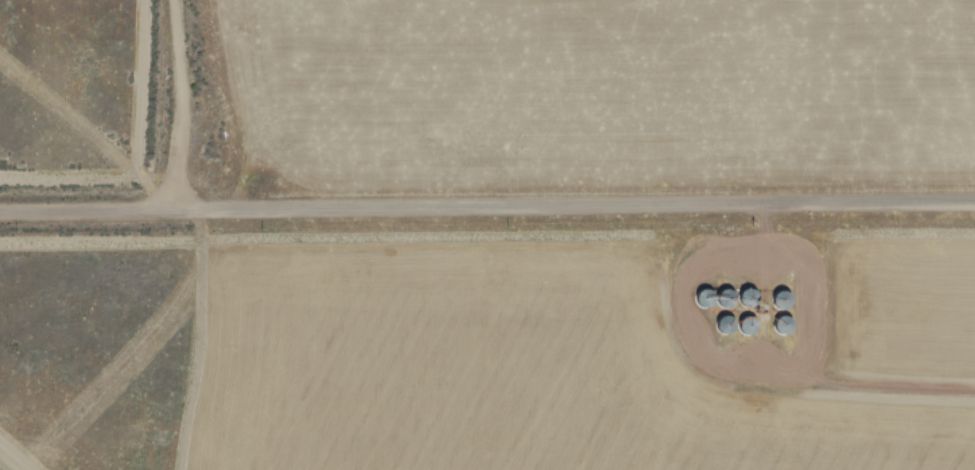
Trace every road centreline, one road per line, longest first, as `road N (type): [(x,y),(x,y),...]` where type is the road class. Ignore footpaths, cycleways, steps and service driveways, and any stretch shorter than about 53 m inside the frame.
road 1 (residential): [(974,207),(0,215)]
road 2 (track): [(814,370),(753,383),(711,368),(686,322),(704,272),(759,252),(806,268),(825,289),(832,317),(814,370)]
road 3 (residential): [(155,214),(183,111),(179,0)]
road 4 (track): [(974,386),(814,370)]

